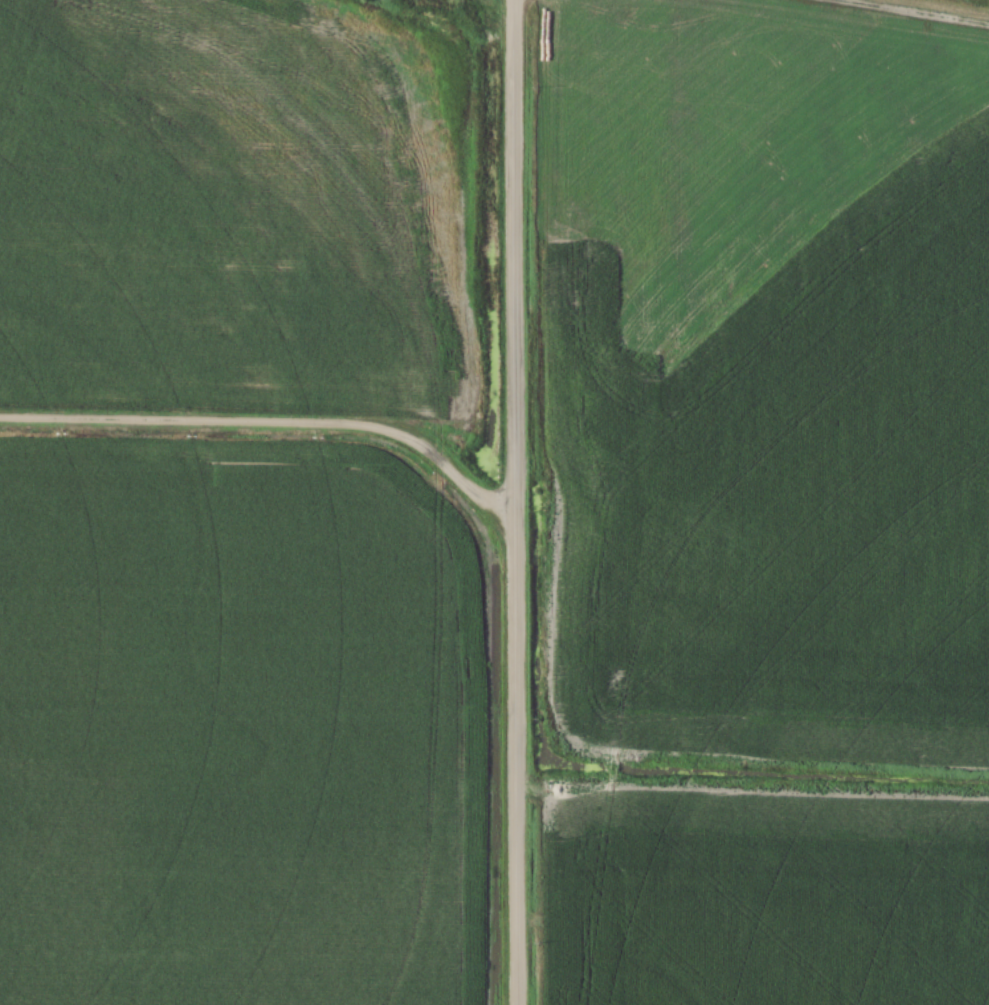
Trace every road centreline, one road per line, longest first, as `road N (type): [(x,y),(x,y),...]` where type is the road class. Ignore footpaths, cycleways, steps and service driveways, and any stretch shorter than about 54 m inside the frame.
road 1 (residential): [(512,1004),(515,0)]
road 2 (track): [(515,509),(466,485),(409,436),(374,424),(0,417)]

